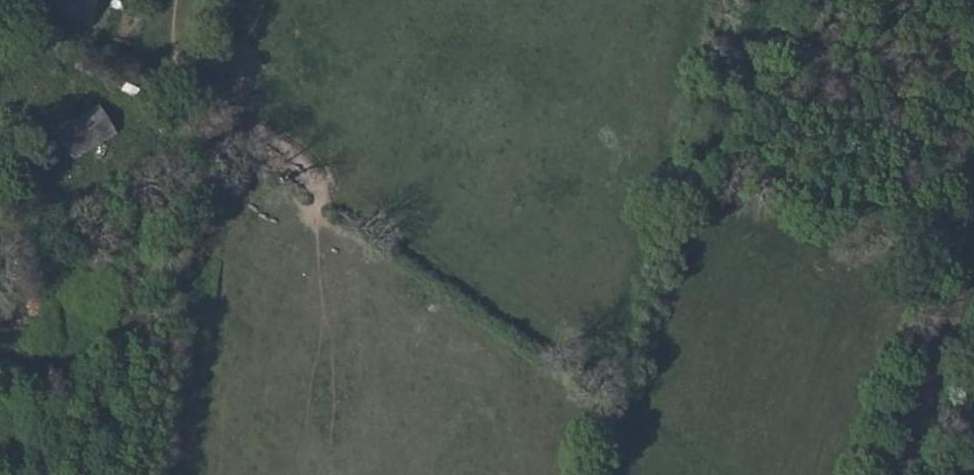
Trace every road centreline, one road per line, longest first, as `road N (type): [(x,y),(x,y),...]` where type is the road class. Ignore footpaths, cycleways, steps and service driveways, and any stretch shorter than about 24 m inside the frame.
road 1 (track): [(897,474),(973,256)]

